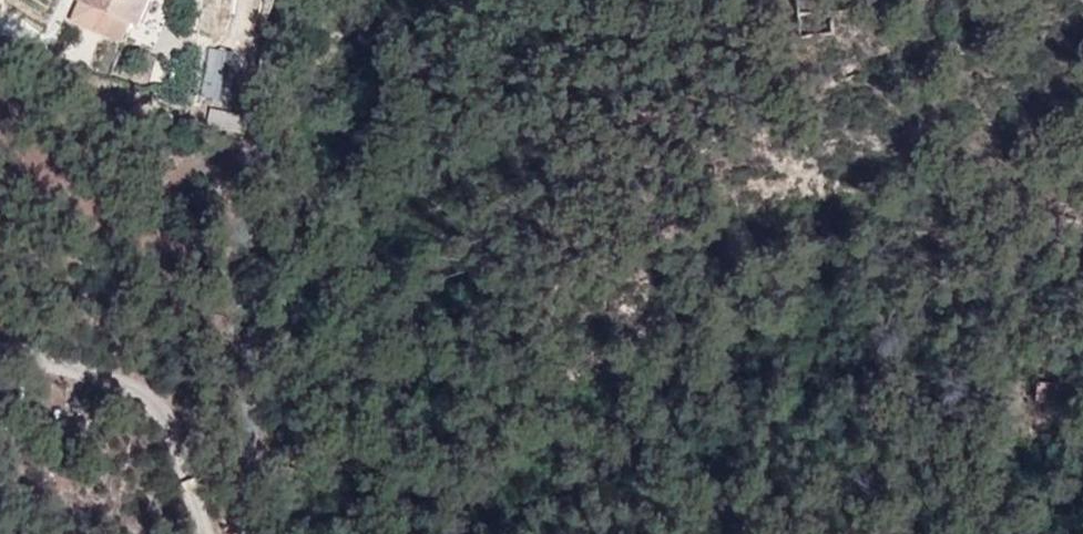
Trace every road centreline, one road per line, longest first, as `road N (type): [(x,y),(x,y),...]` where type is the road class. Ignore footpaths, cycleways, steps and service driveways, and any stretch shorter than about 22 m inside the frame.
road 1 (unclassified): [(243,533),(255,442),(220,230),(257,0)]

